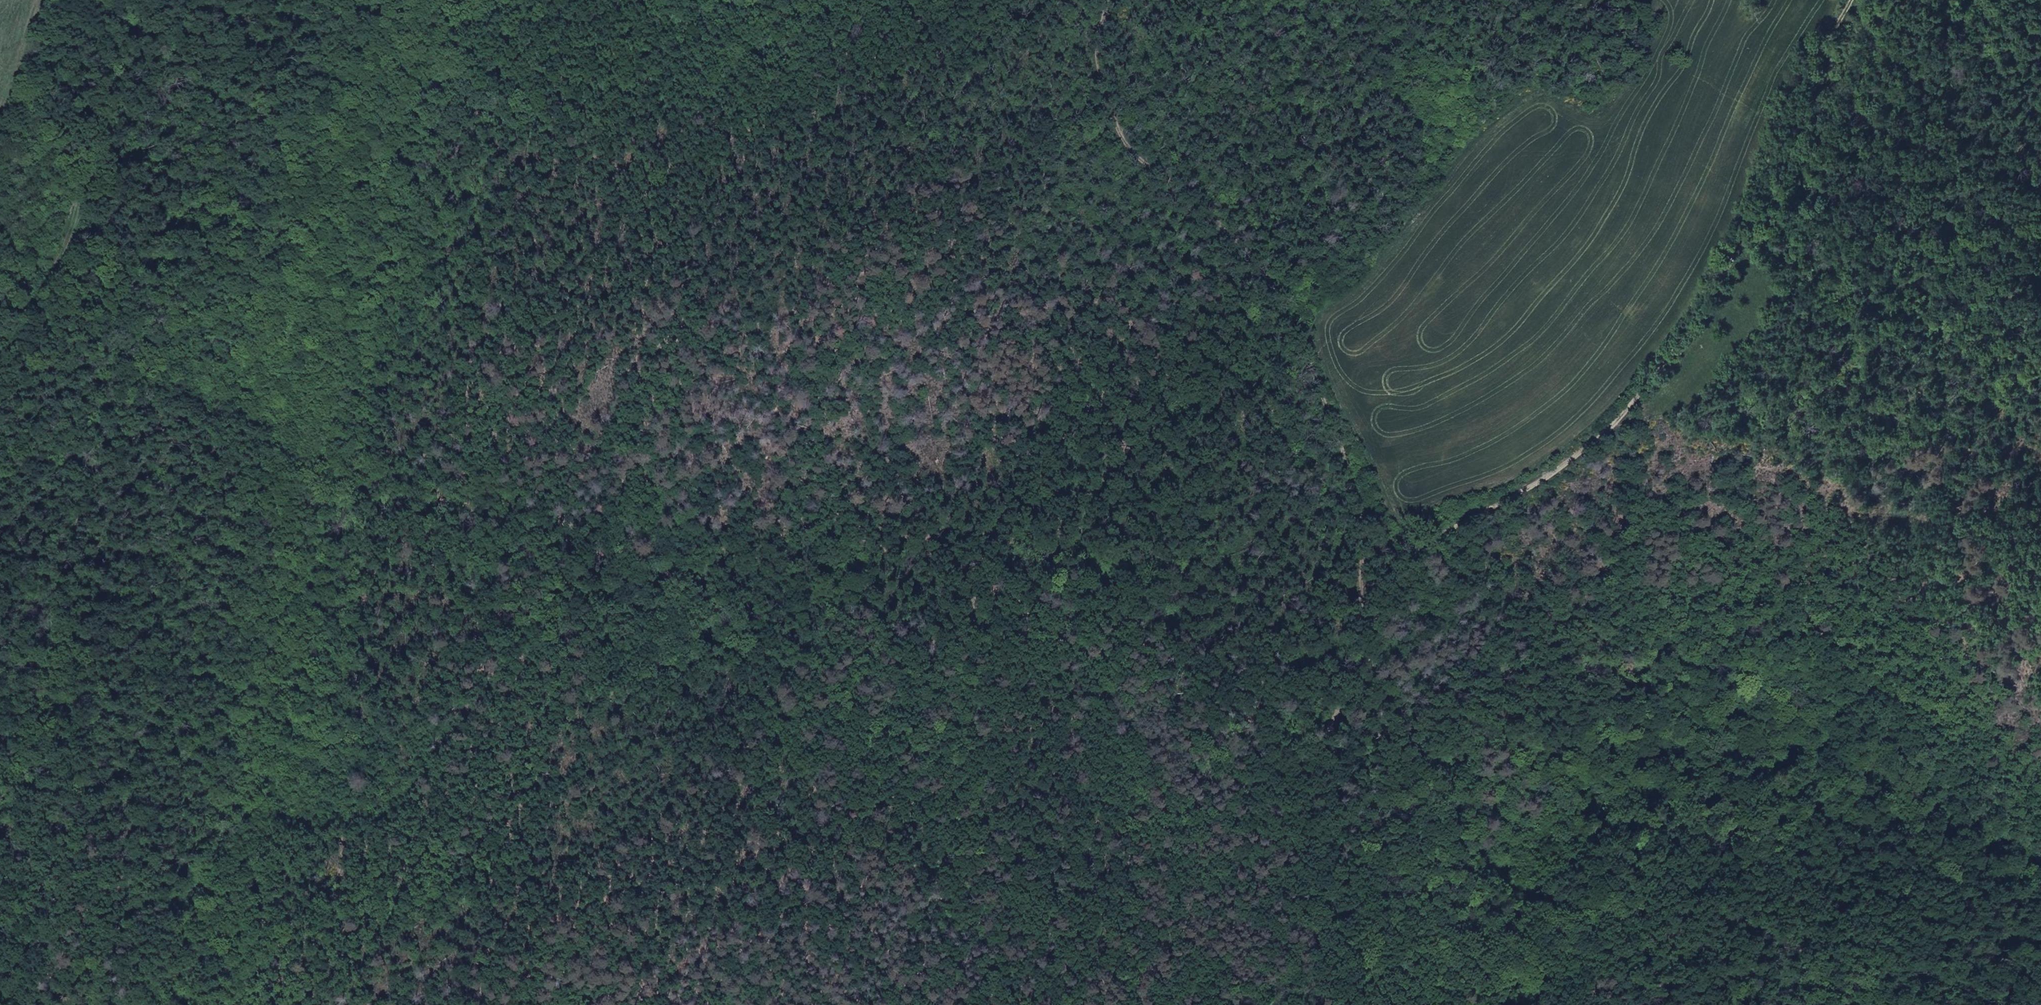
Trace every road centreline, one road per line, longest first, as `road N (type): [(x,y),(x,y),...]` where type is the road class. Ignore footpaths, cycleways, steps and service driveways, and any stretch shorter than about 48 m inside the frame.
road 1 (track): [(2040,366),(1956,521),(1844,574),(1788,617),(1701,720),(1710,799),(1772,908),(1812,1004)]
road 2 (track): [(1404,565),(1587,451),(1656,376),(1738,252),(1786,121),(1847,0)]
road 3 (track): [(1144,1004),(1164,956),(1229,854),(1330,733),(1360,643),(1353,492)]

